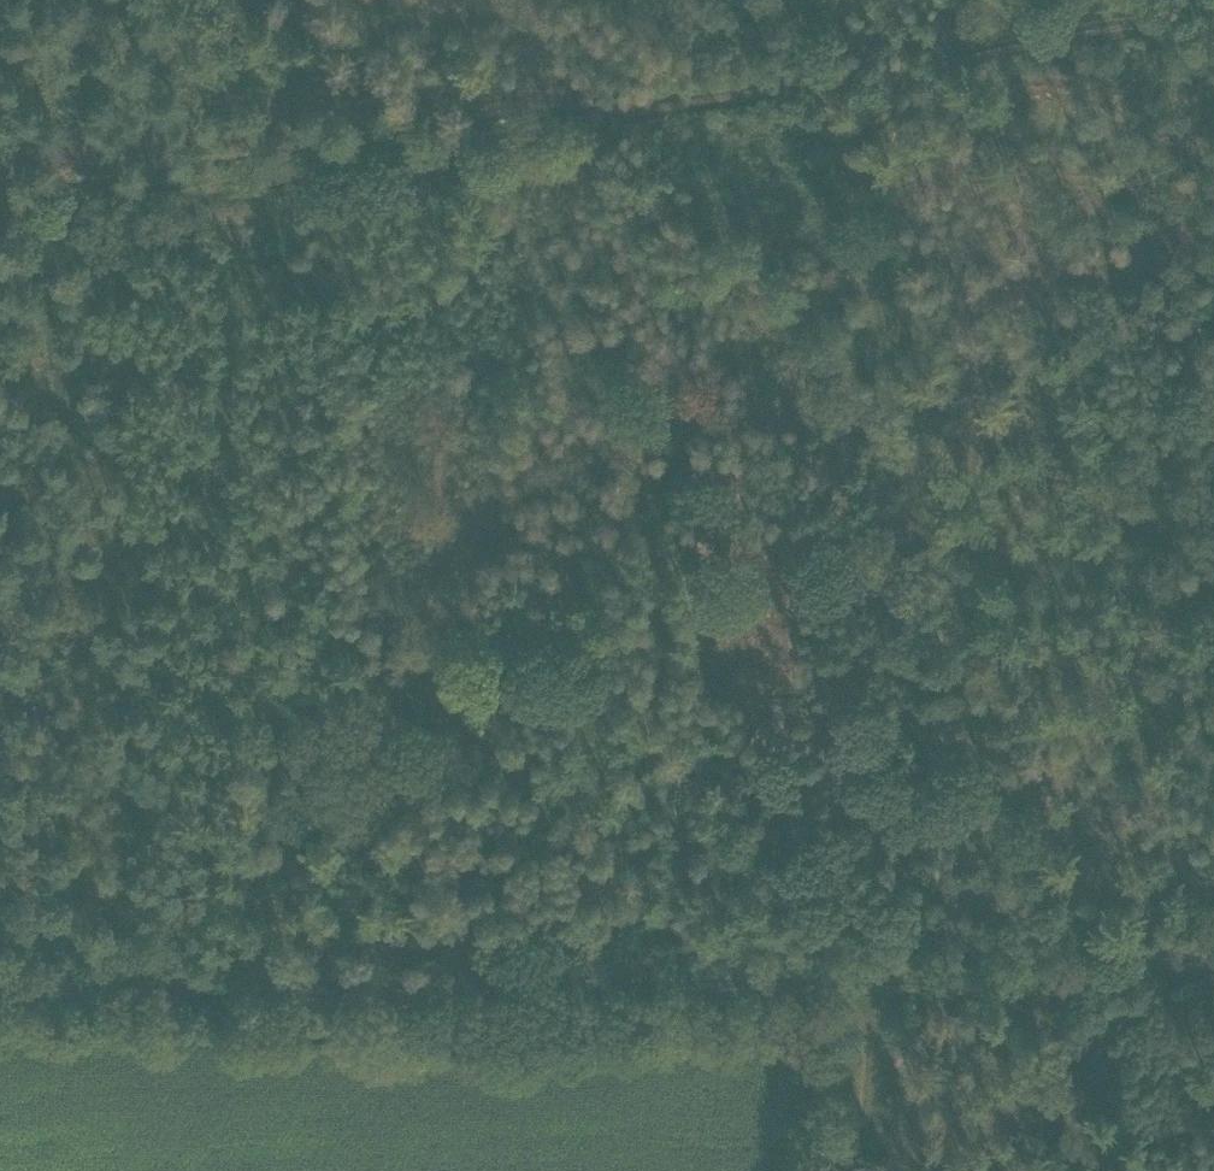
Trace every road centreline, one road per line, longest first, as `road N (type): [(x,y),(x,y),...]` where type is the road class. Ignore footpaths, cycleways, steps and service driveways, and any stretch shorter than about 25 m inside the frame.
road 1 (track): [(1090,1170),(799,0)]
road 2 (track): [(0,982),(1042,980)]
road 3 (track): [(886,981),(854,1170)]

